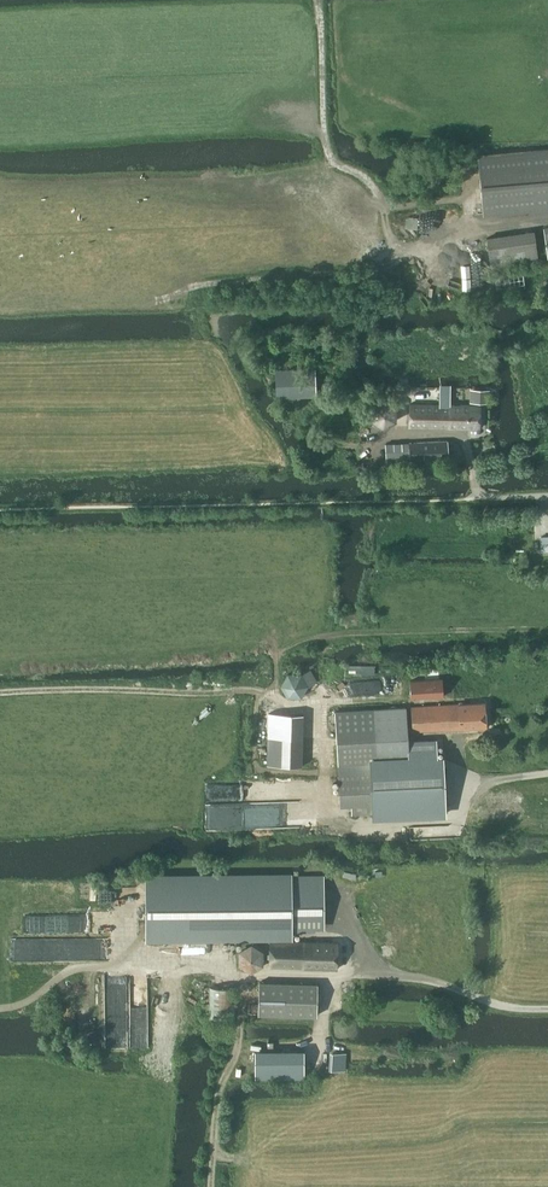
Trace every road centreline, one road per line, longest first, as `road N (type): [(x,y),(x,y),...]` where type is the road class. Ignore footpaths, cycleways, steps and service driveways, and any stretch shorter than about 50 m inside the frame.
road 1 (track): [(318,729),(302,707),(272,693),(0,693)]

